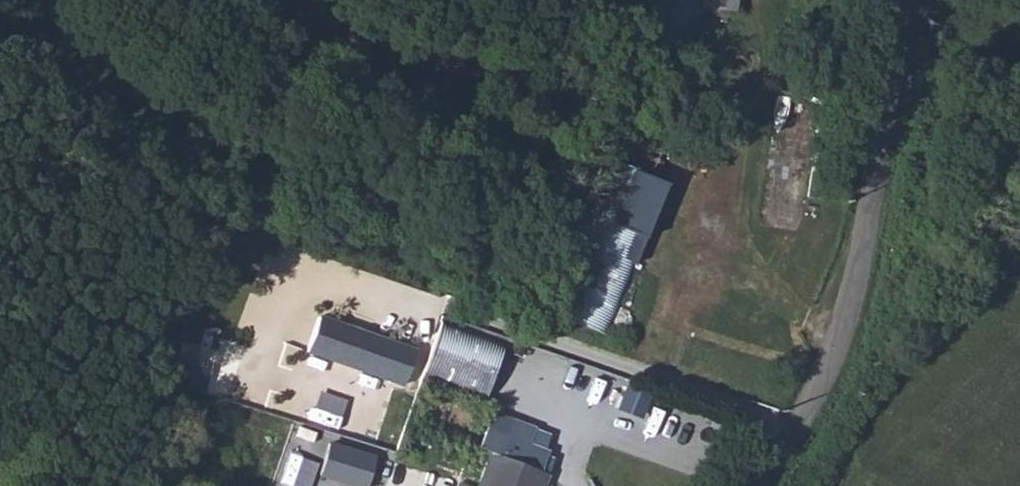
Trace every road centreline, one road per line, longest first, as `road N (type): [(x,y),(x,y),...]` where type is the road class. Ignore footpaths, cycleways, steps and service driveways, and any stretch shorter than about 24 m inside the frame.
road 1 (unclassified): [(761,485),(833,359),(857,276),(911,0)]

